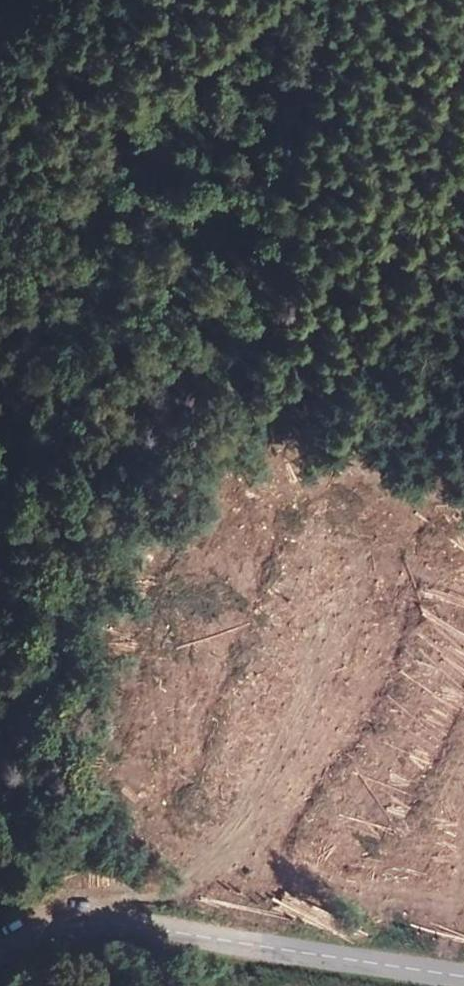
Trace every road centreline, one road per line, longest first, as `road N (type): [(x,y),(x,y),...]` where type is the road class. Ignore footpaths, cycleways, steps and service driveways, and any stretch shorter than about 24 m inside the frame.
road 1 (track): [(0,706),(240,382),(275,271),(317,0)]
road 2 (secondary): [(0,949),(31,930),(121,919),(463,978)]
road 3 (track): [(146,507),(162,508),(227,456),(267,444),(323,445),(463,491)]

